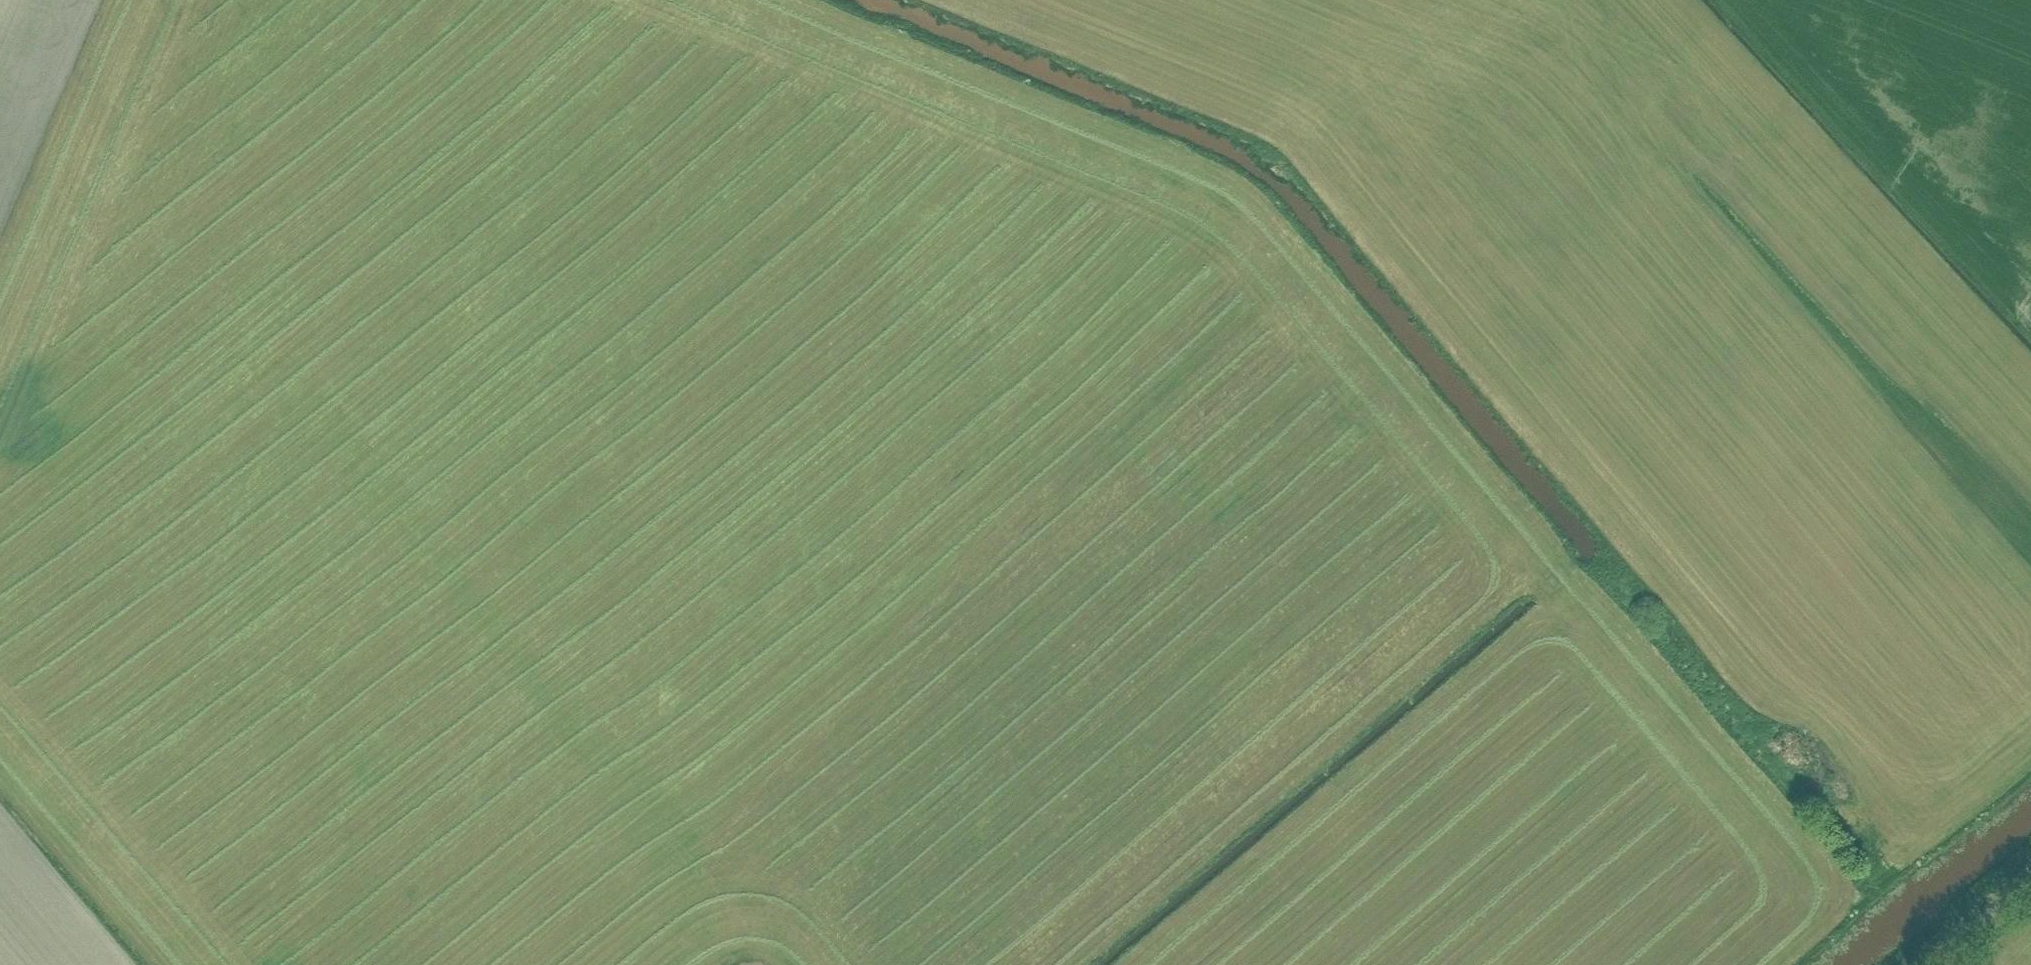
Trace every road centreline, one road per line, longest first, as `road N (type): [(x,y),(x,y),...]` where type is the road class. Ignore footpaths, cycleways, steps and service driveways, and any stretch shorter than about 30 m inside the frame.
road 1 (tertiary): [(1921,964),(2030,871)]

